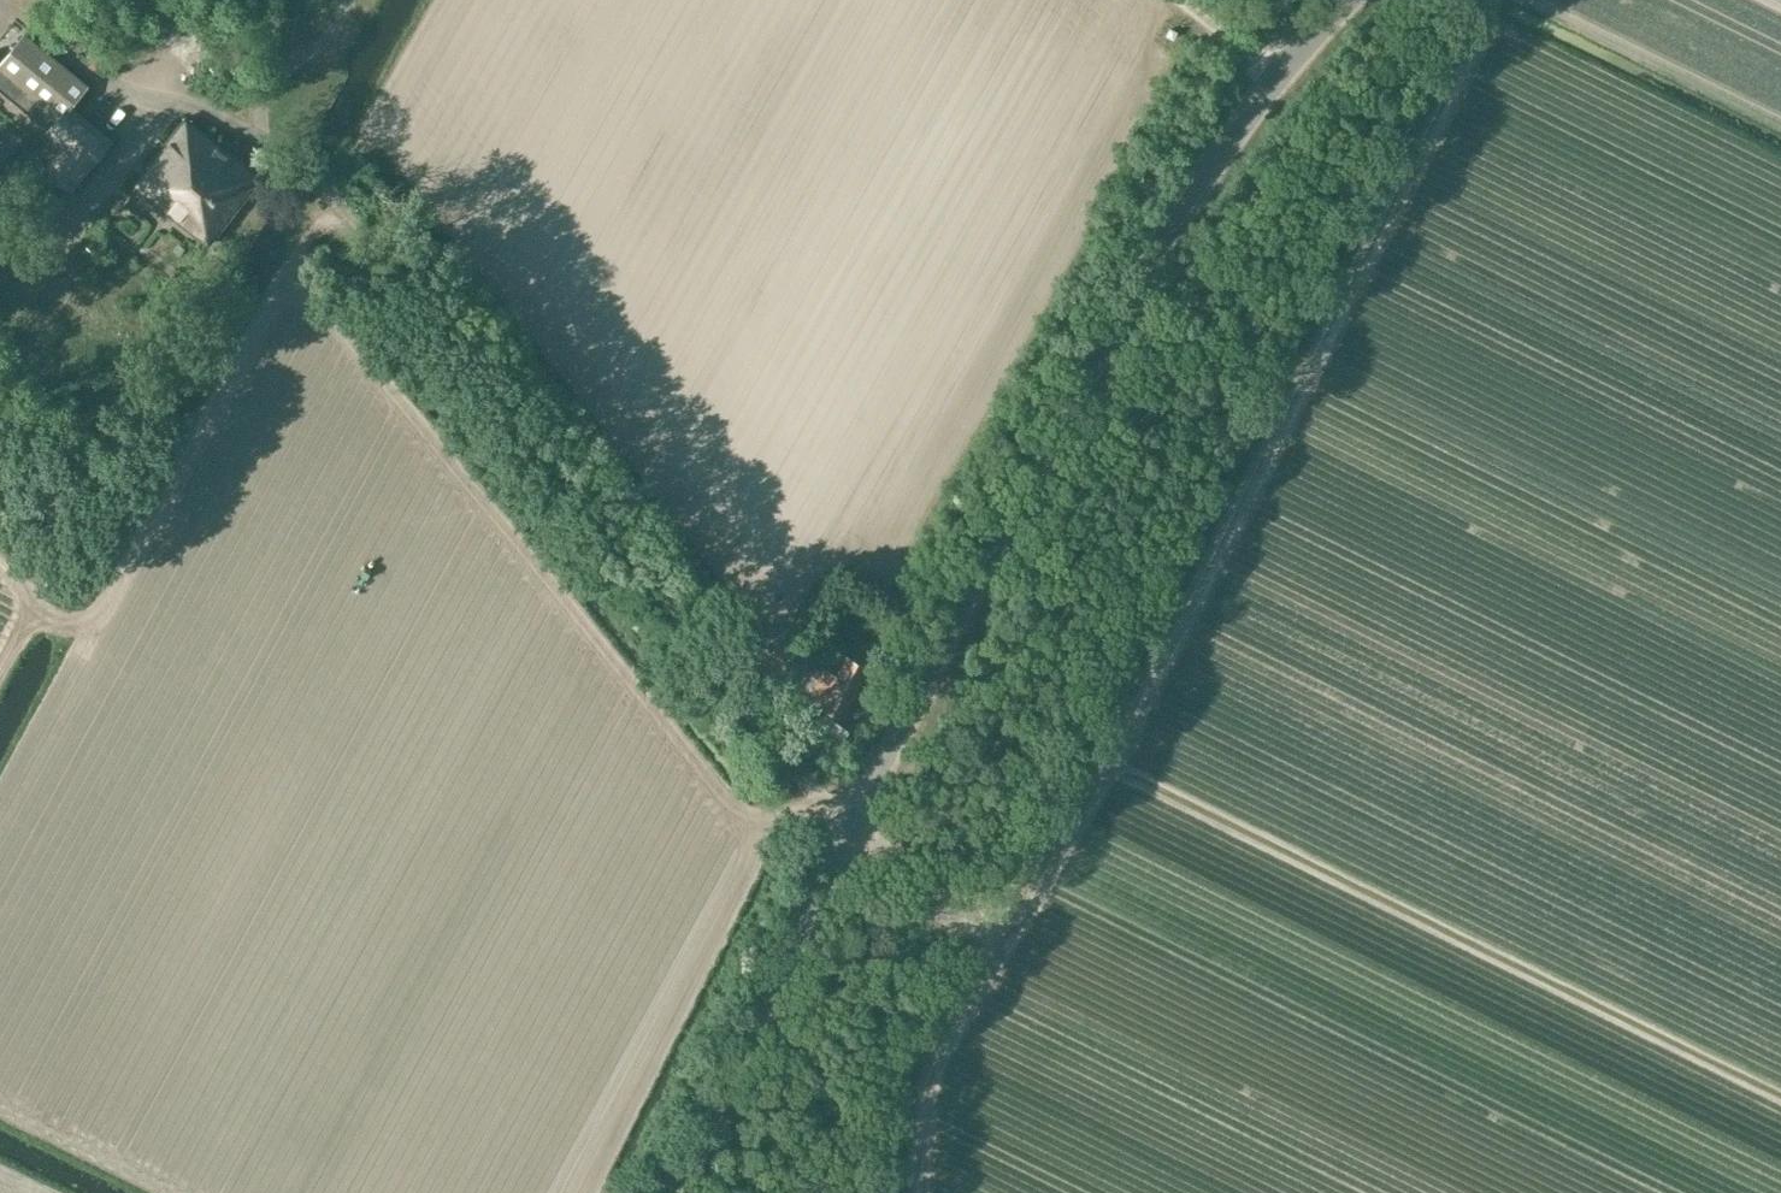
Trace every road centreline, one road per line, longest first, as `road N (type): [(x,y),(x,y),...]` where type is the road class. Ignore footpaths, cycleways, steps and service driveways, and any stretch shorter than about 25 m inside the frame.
road 1 (unclassified): [(667,1192),(1001,530),(1199,175),(1341,0)]
road 2 (track): [(26,622),(92,616),(283,289),(307,232),(336,201)]
road 3 (track): [(999,929),(847,829)]

